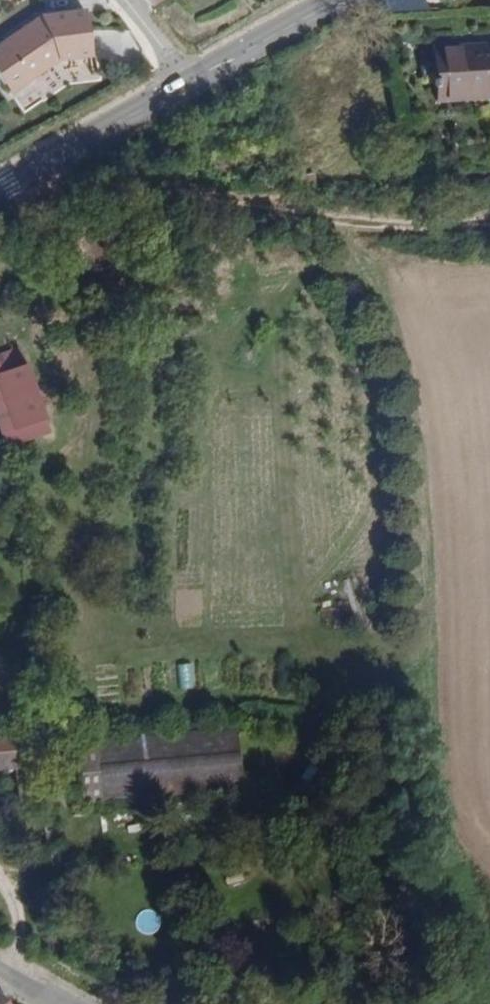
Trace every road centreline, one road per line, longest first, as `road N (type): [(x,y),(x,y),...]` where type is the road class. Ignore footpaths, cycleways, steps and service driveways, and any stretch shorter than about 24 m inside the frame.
road 1 (track): [(13,181),(446,227),(489,223)]
road 2 (tertiary): [(0,190),(336,0)]

